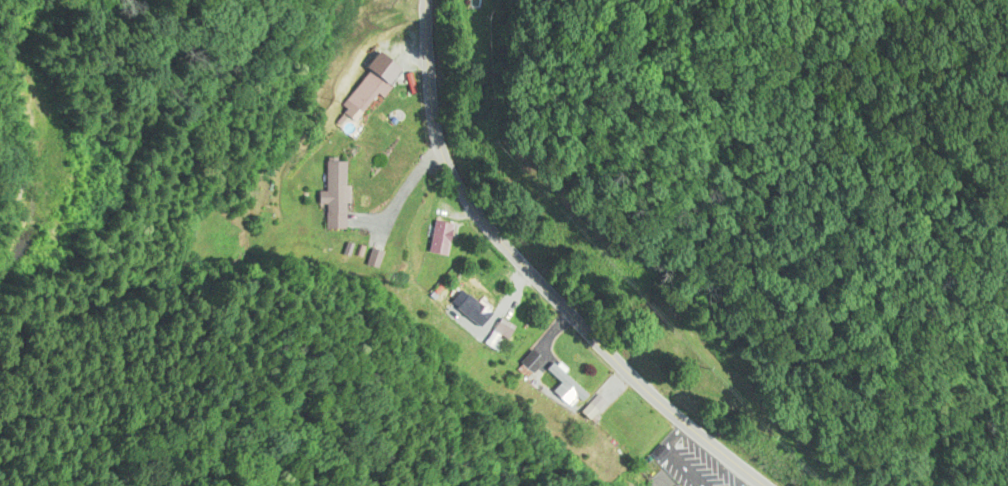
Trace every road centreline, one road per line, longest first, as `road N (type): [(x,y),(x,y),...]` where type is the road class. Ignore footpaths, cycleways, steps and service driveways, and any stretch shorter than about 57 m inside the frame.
road 1 (secondary): [(429,0),(429,76),(450,176),(486,226),(623,371),(765,485)]

